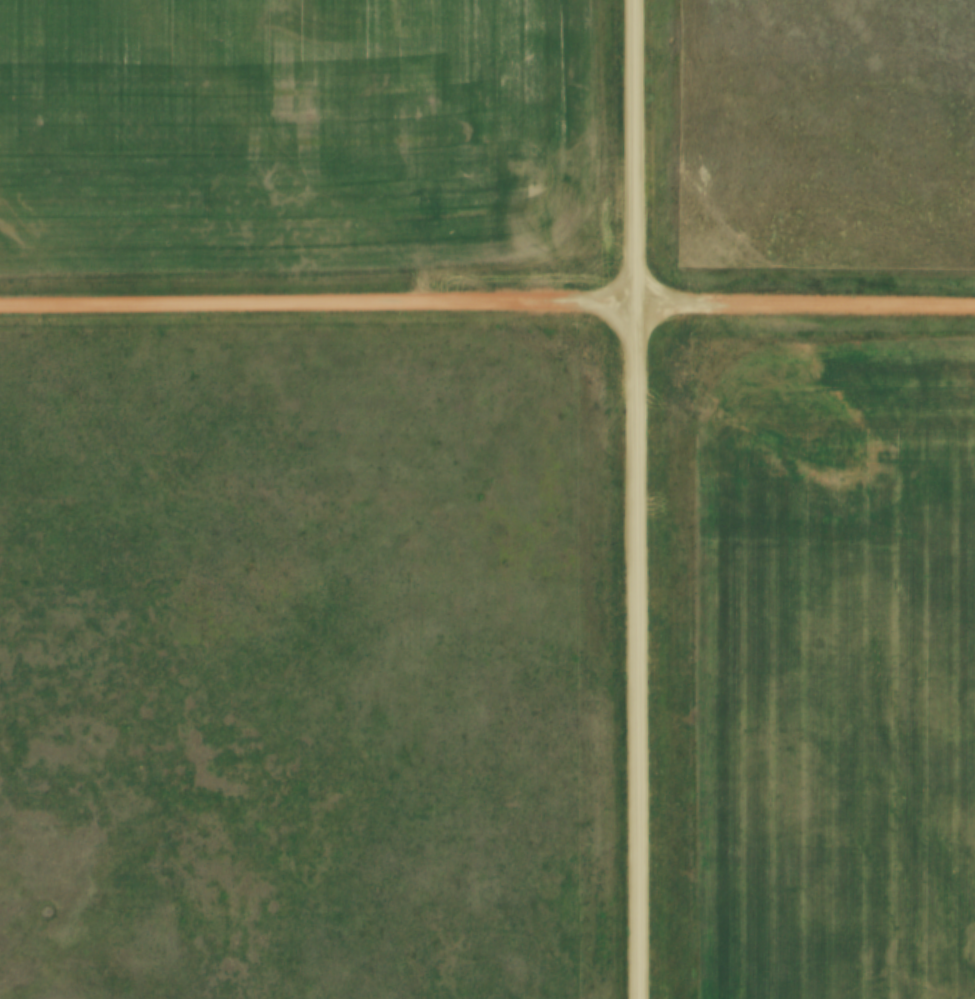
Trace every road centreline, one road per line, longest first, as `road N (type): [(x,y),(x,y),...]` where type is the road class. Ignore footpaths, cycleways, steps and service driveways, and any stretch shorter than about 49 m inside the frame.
road 1 (residential): [(634,0),(639,998)]
road 2 (residential): [(0,307),(974,309)]

